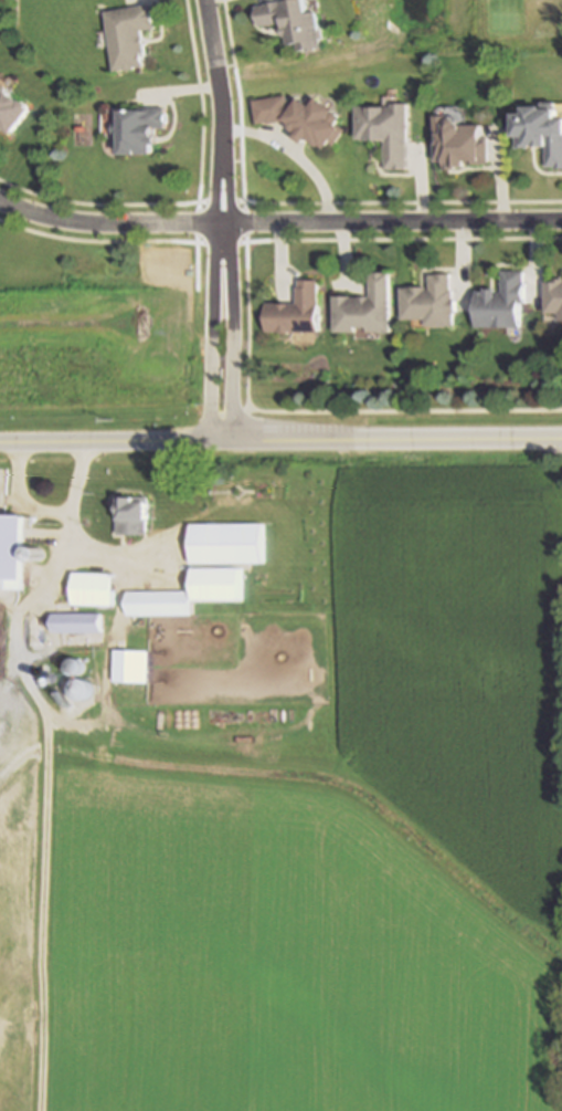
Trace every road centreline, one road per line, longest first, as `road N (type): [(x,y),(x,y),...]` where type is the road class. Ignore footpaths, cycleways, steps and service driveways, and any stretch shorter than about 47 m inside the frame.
road 1 (residential): [(0,201),(115,224),(561,221)]
road 2 (tertiary): [(312,441),(0,443)]
road 3 (residential): [(222,140),(209,289),(212,442)]
road 4 (residential): [(234,441),(222,140)]
road 5 (tertiary): [(561,438),(312,441)]
road 6 (residential): [(203,0),(222,140)]

